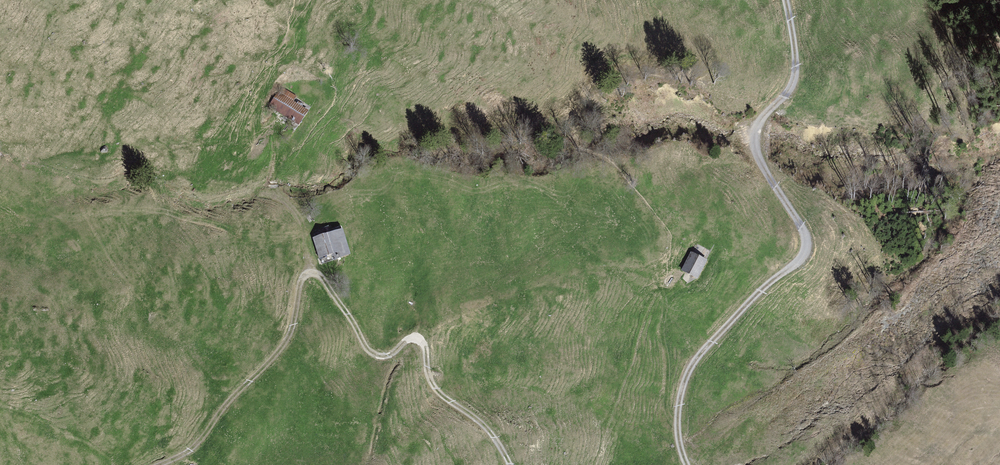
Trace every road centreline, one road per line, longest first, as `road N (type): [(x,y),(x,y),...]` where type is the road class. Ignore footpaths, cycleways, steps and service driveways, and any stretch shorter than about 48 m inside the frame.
road 1 (track): [(686,464),(677,431),(695,363),(812,252),(762,157),(763,124),(785,97)]
road 2 (track): [(514,464),(494,434),(437,392),(426,345),(409,343),(387,357),(366,349),(313,270),(306,229),(272,194)]
road 3 (track): [(313,270),(300,285),(285,350),(194,450),(161,464)]

